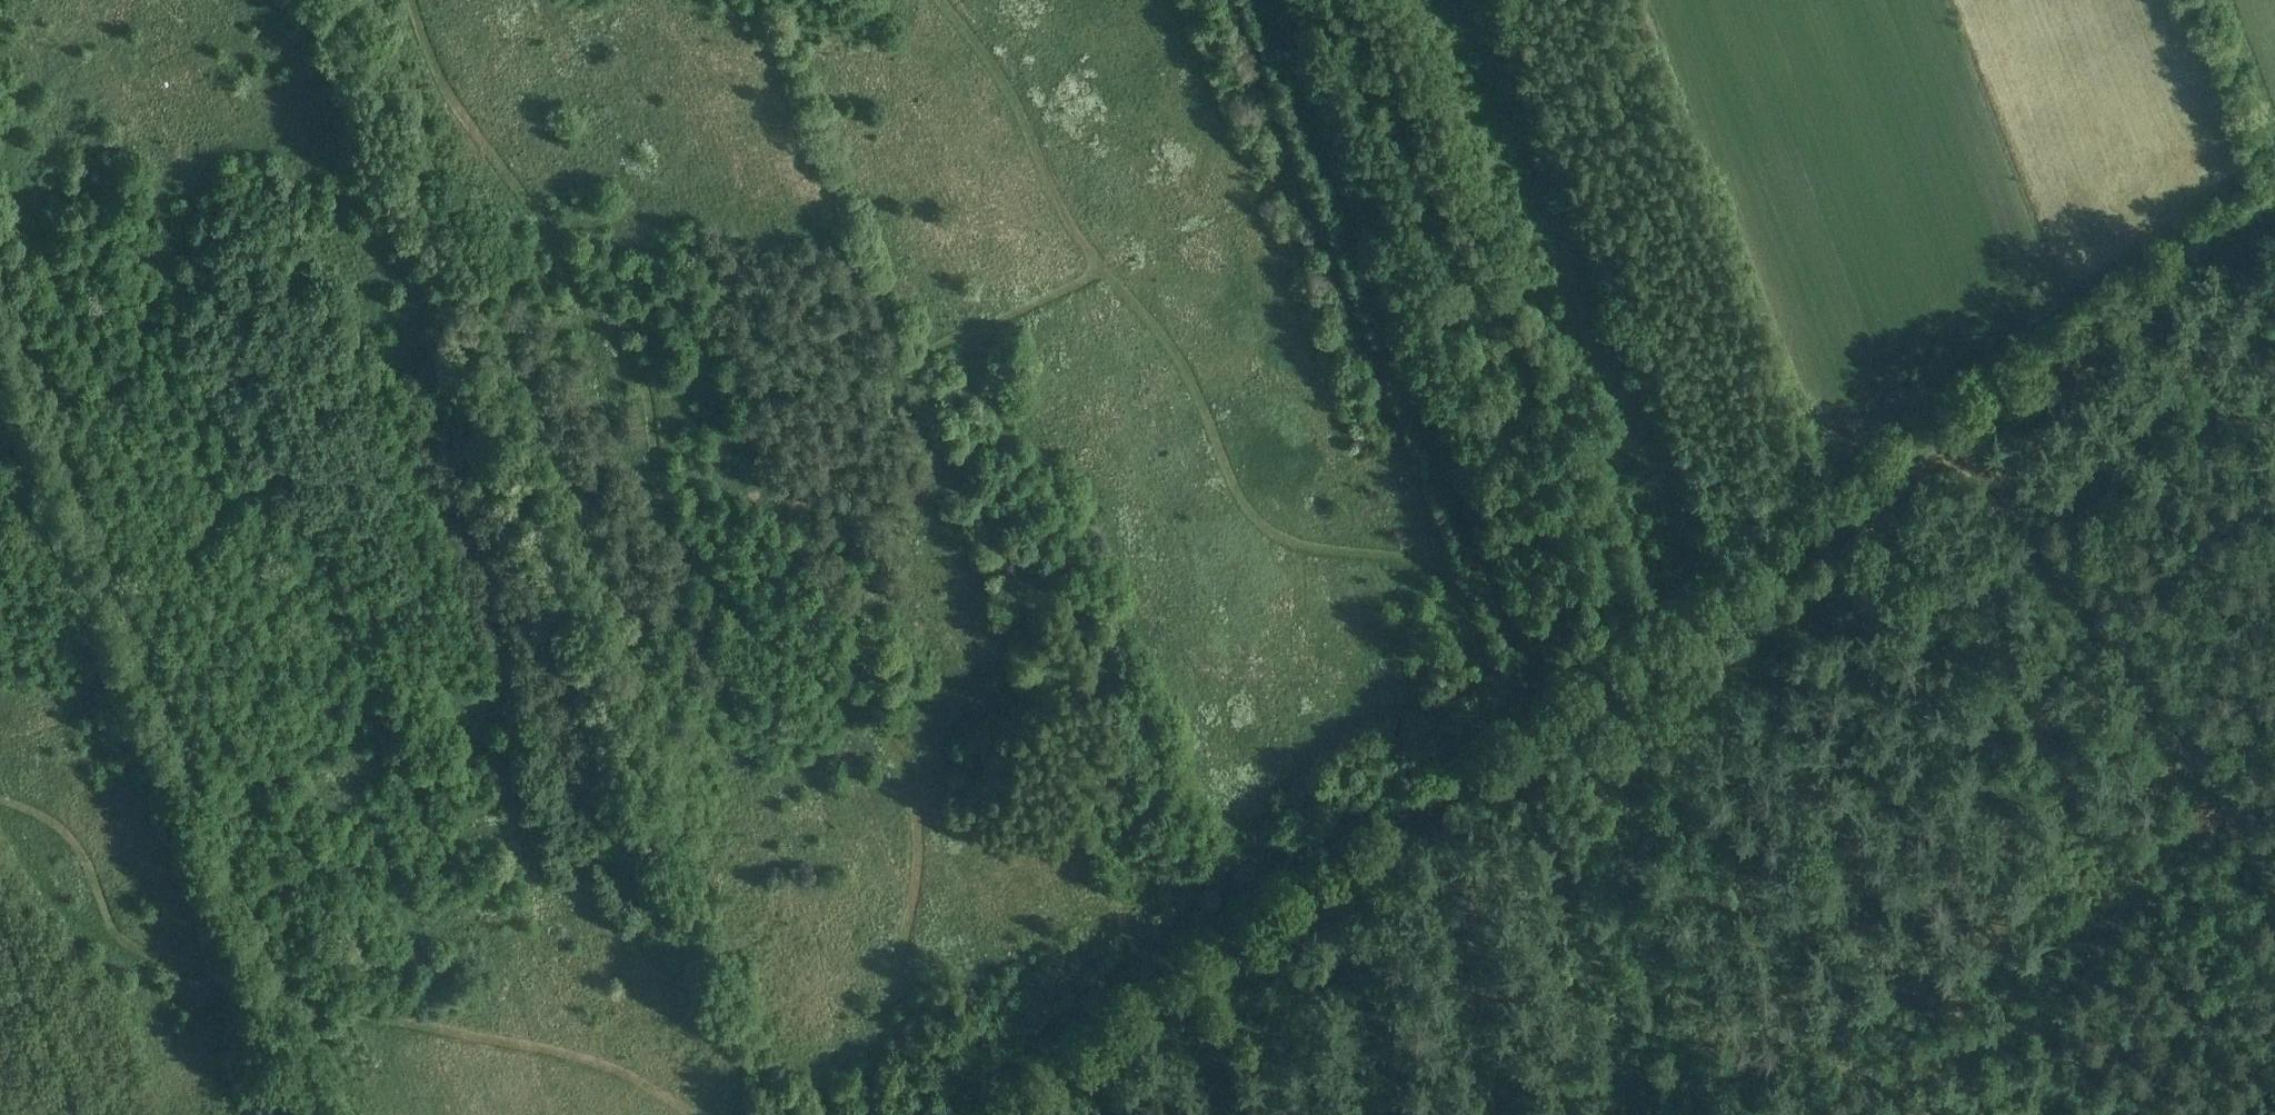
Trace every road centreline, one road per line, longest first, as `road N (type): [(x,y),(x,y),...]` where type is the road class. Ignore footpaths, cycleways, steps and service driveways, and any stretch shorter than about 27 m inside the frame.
road 1 (track): [(1856,504),(992,1114)]
road 2 (track): [(2274,890),(1954,434)]
road 3 (track): [(2274,215),(1856,504)]

